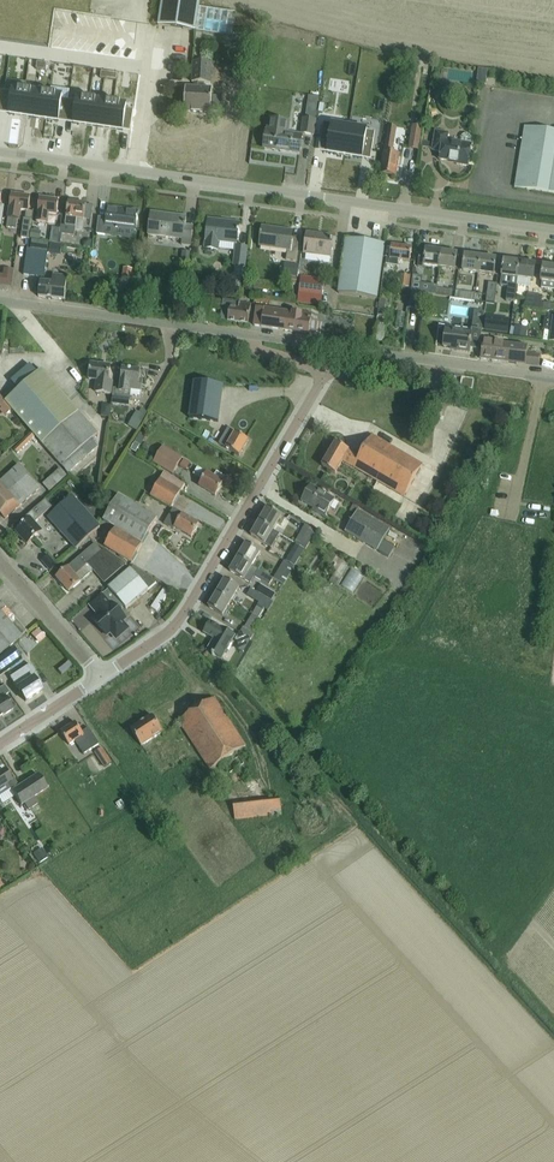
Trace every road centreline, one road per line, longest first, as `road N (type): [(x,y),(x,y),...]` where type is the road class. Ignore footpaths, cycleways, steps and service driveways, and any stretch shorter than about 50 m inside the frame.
road 1 (tertiary): [(553,229),(0,152)]
road 2 (residential): [(103,678),(175,629),(323,371)]
road 3 (tertiary): [(225,332),(0,300)]
road 4 (tertiary): [(428,360),(225,332)]
road 5 (residential): [(103,678),(0,560)]
road 6 (tertiary): [(553,378),(428,360)]
road 7 (residential): [(0,744),(103,678)]

